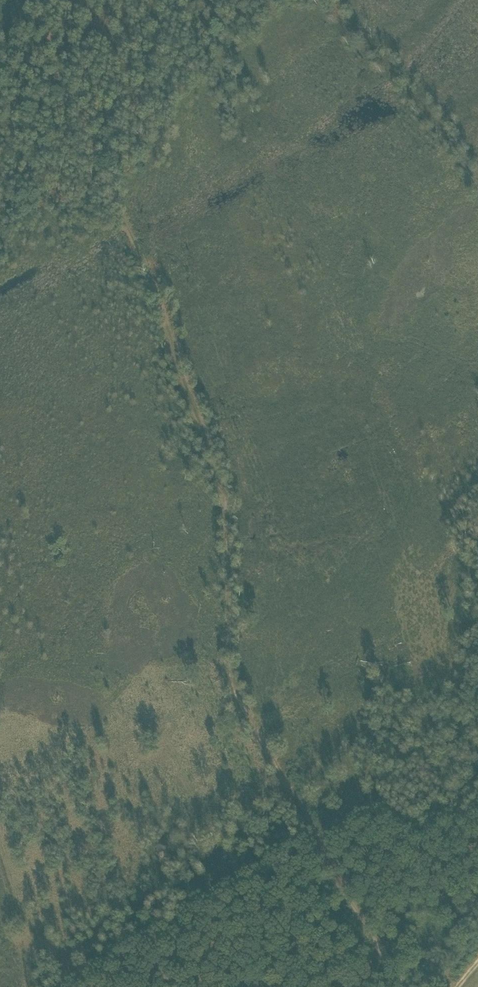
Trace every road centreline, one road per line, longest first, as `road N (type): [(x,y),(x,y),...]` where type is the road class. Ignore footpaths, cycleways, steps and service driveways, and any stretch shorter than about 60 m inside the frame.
road 1 (track): [(383,956),(235,691),(221,482),(170,334),(34,0)]
road 2 (track): [(33,986),(0,830)]

